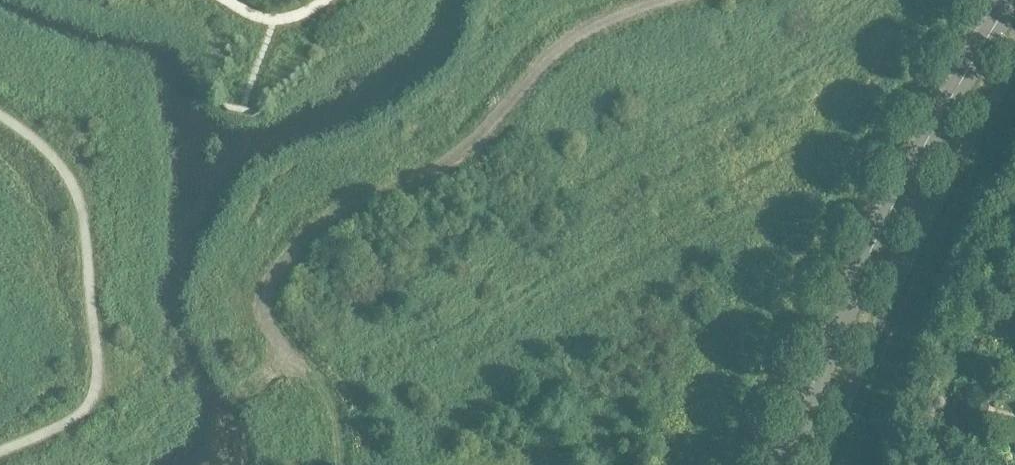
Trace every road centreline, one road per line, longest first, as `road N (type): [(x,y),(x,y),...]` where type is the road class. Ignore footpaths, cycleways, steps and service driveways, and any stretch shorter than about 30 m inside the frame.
road 1 (track): [(224,334),(276,326),(277,265),(307,233),(476,134),(525,75),(641,0)]
road 2 (tertiary): [(781,464),(887,221),(1014,0)]

